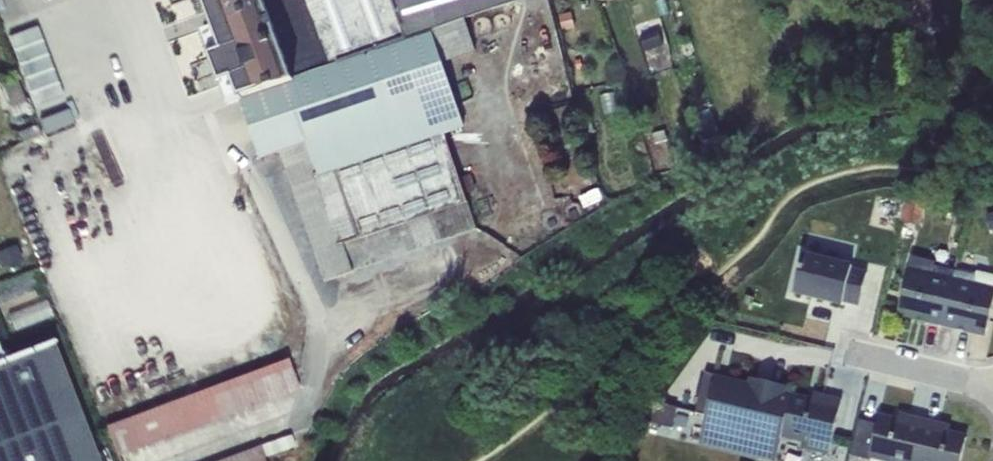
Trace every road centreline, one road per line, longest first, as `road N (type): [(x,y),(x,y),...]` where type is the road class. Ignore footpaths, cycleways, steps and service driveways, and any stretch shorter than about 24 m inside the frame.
road 1 (residential): [(992,385),(856,353)]

